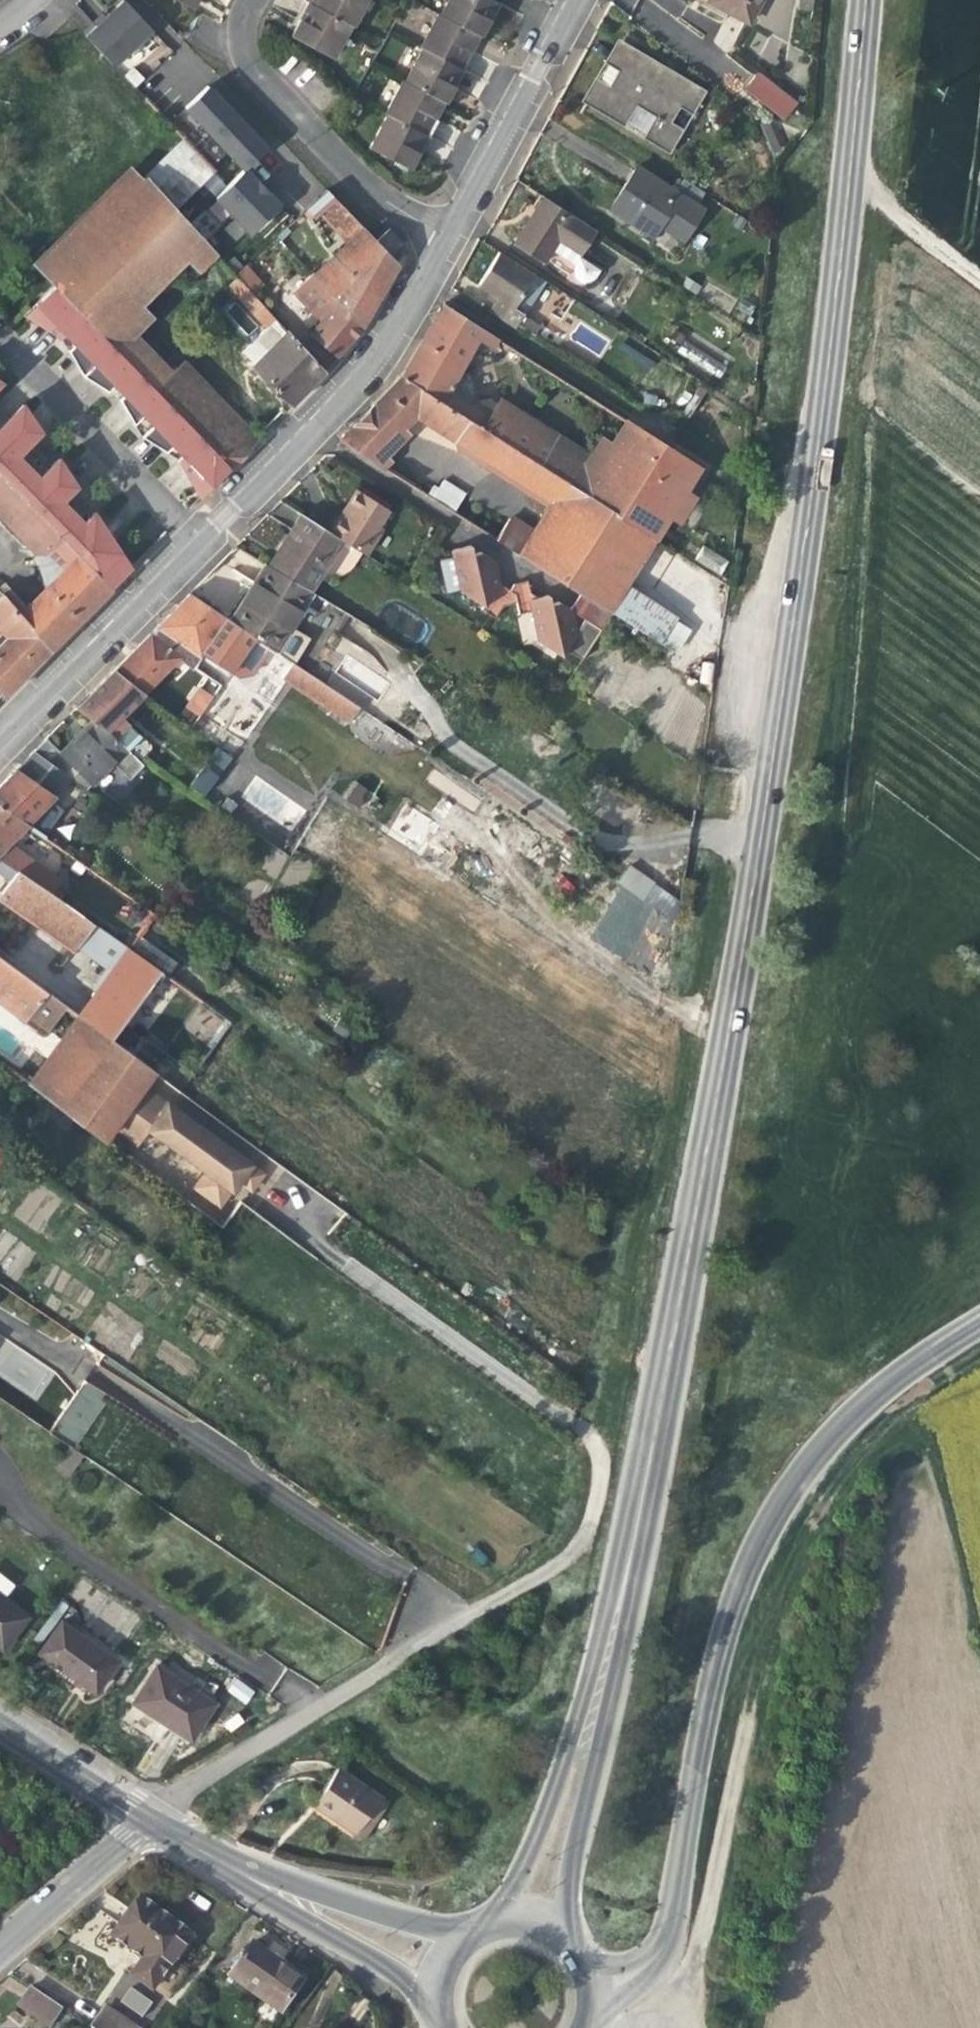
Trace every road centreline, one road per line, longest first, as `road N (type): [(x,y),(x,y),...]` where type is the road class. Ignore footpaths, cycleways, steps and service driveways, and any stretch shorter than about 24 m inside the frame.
road 1 (secondary): [(533,1920),(658,1407),(760,841),(826,374),(865,0)]
road 2 (tertiary): [(979,1321),(845,1412),(782,1495),(726,1621),(662,1938),(628,1969),(593,1980)]
road 3 (residential): [(460,1624),(150,1815)]
road 4 (residential): [(247,0),(242,50),(273,95),(368,188),(445,239)]
road 5 (residential): [(308,431),(566,596)]
road 6 (residential): [(197,544),(0,343)]
road 7 (residential): [(0,745),(197,544)]
road 8 (residential): [(445,239),(573,0)]
road 9 (residential): [(308,431),(388,341),(445,239)]
road 10 (residential): [(458,1938),(242,1874)]
road 11 (residential): [(242,1874),(431,1992)]
road 12 (residential): [(0,1945),(150,1815)]
road 13 (residential): [(150,1815),(0,1720)]
road 14 (track): [(848,177),(979,278)]
road 15 (residential): [(197,544),(308,431)]

